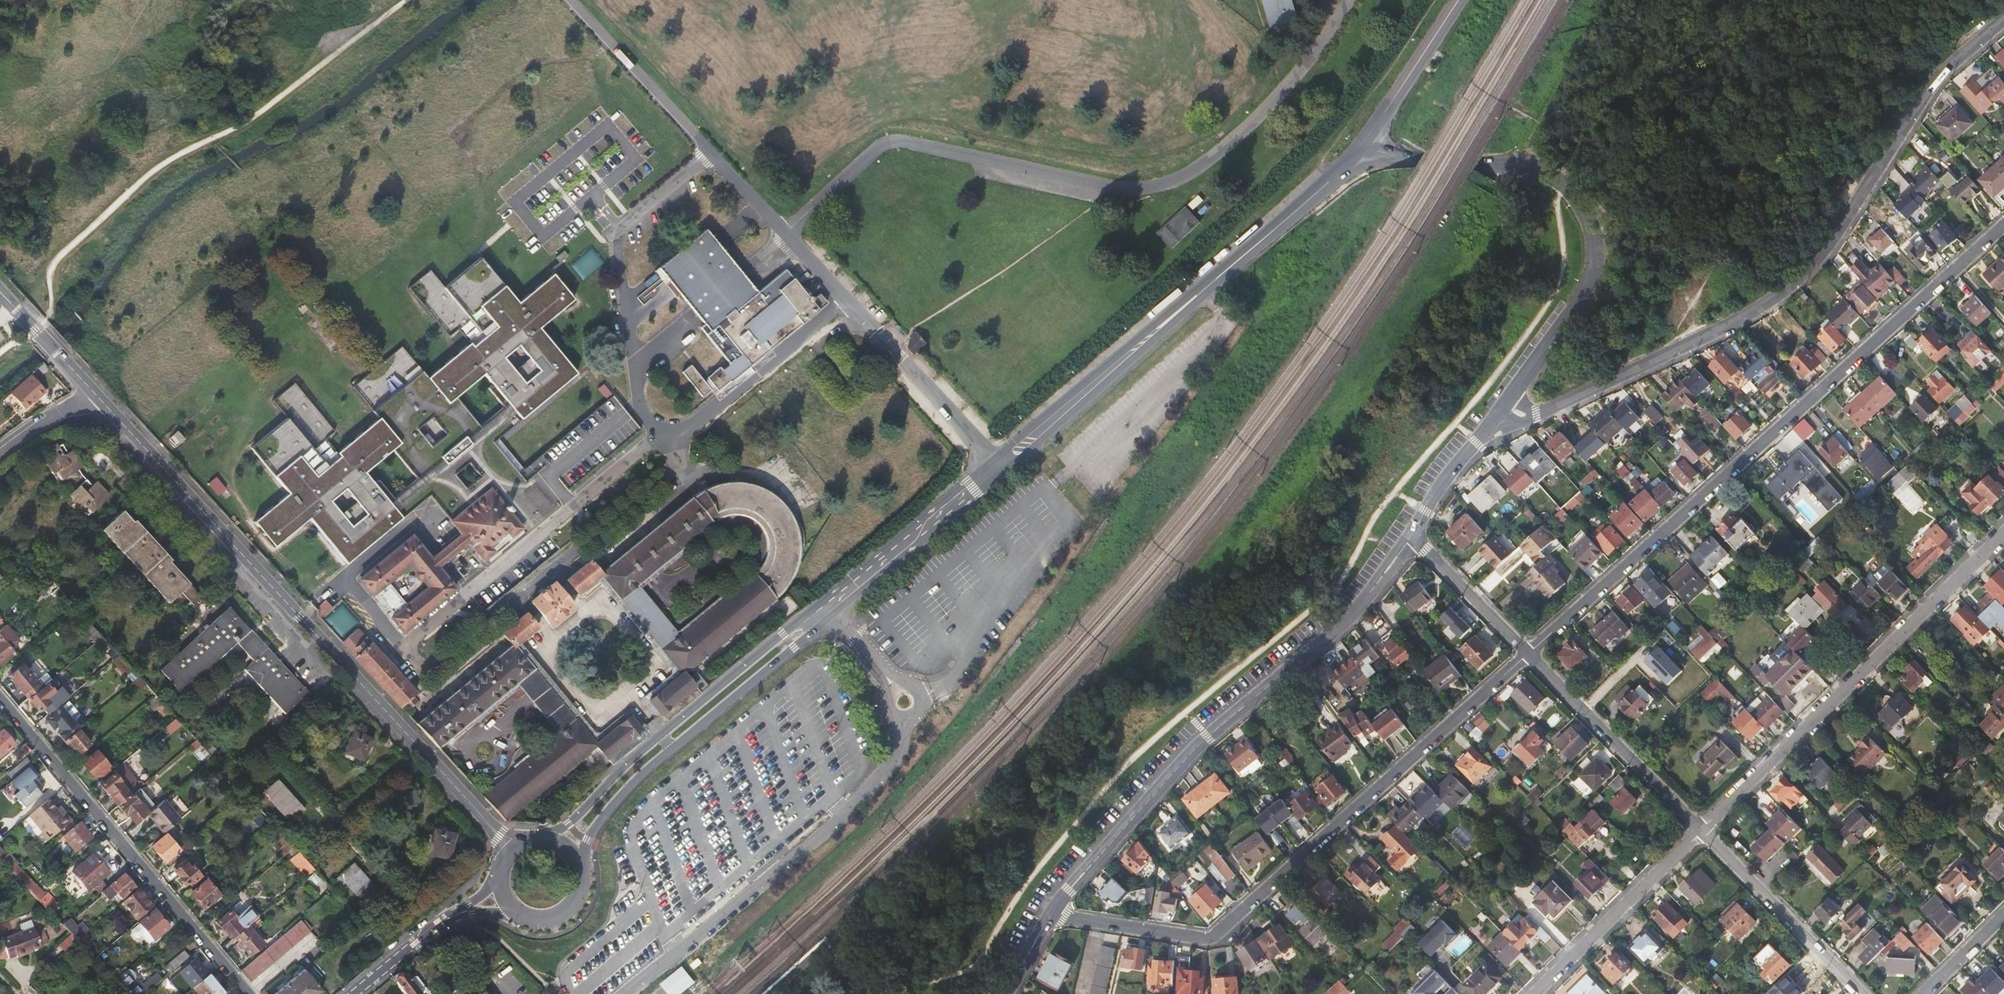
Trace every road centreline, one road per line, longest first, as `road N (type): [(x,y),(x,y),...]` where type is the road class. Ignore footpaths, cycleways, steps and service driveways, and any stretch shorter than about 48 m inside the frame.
road 1 (secondary): [(1361,145),(824,609)]
road 2 (residential): [(1500,409),(1544,411),(1775,297),(1830,241),(1932,83),(2003,18)]
road 3 (residential): [(2003,225),(1528,653)]
road 4 (secondary): [(90,392),(512,850)]
road 5 (residential): [(1528,653),(1213,936),(1051,914)]
road 6 (tertiary): [(1051,914),(1190,754),(1356,608),(1411,536)]
road 7 (track): [(403,0),(242,125),(158,166),(20,312)]
road 8 (tertiary): [(1361,145),(1422,160),(1536,171),(1579,204),(1593,243),(1585,288),(1500,409)]
road 9 (residential): [(1701,829),(2003,532)]
road 10 (residential): [(249,993),(0,697)]
road 11 (secondary): [(824,609),(780,635),(658,735),(548,839)]
road 12 (secondary): [(579,864),(601,816),(634,781),(790,649),(824,609)]
road 13 (residential): [(1528,653),(1701,829)]
road 14 (residential): [(1534,993),(1701,829)]
road 15 (residential): [(1701,829),(1862,993)]
road 16 (secondary): [(504,898),(443,921),(353,993)]
road 17 (secondary): [(1455,0),(1361,145)]
road 18 (residential): [(1411,536),(1528,653)]
road 19 (tertiary): [(1411,536),(1500,409)]
road 20 (secondary): [(504,898),(523,917),(551,919),(574,904),(579,864)]

